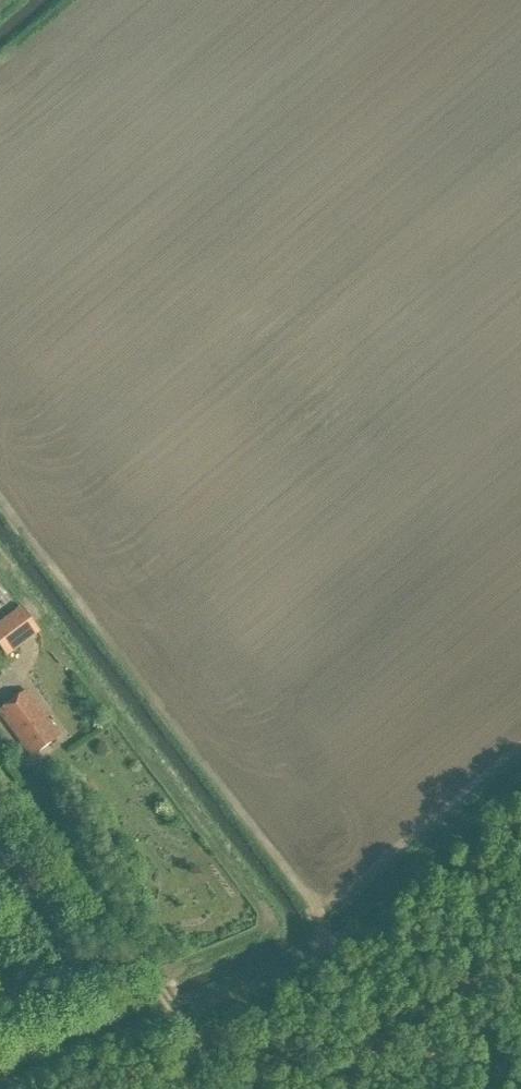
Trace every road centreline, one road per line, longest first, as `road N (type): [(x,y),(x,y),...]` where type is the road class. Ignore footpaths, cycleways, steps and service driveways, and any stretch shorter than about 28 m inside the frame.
road 1 (track): [(0,785),(228,1088)]

